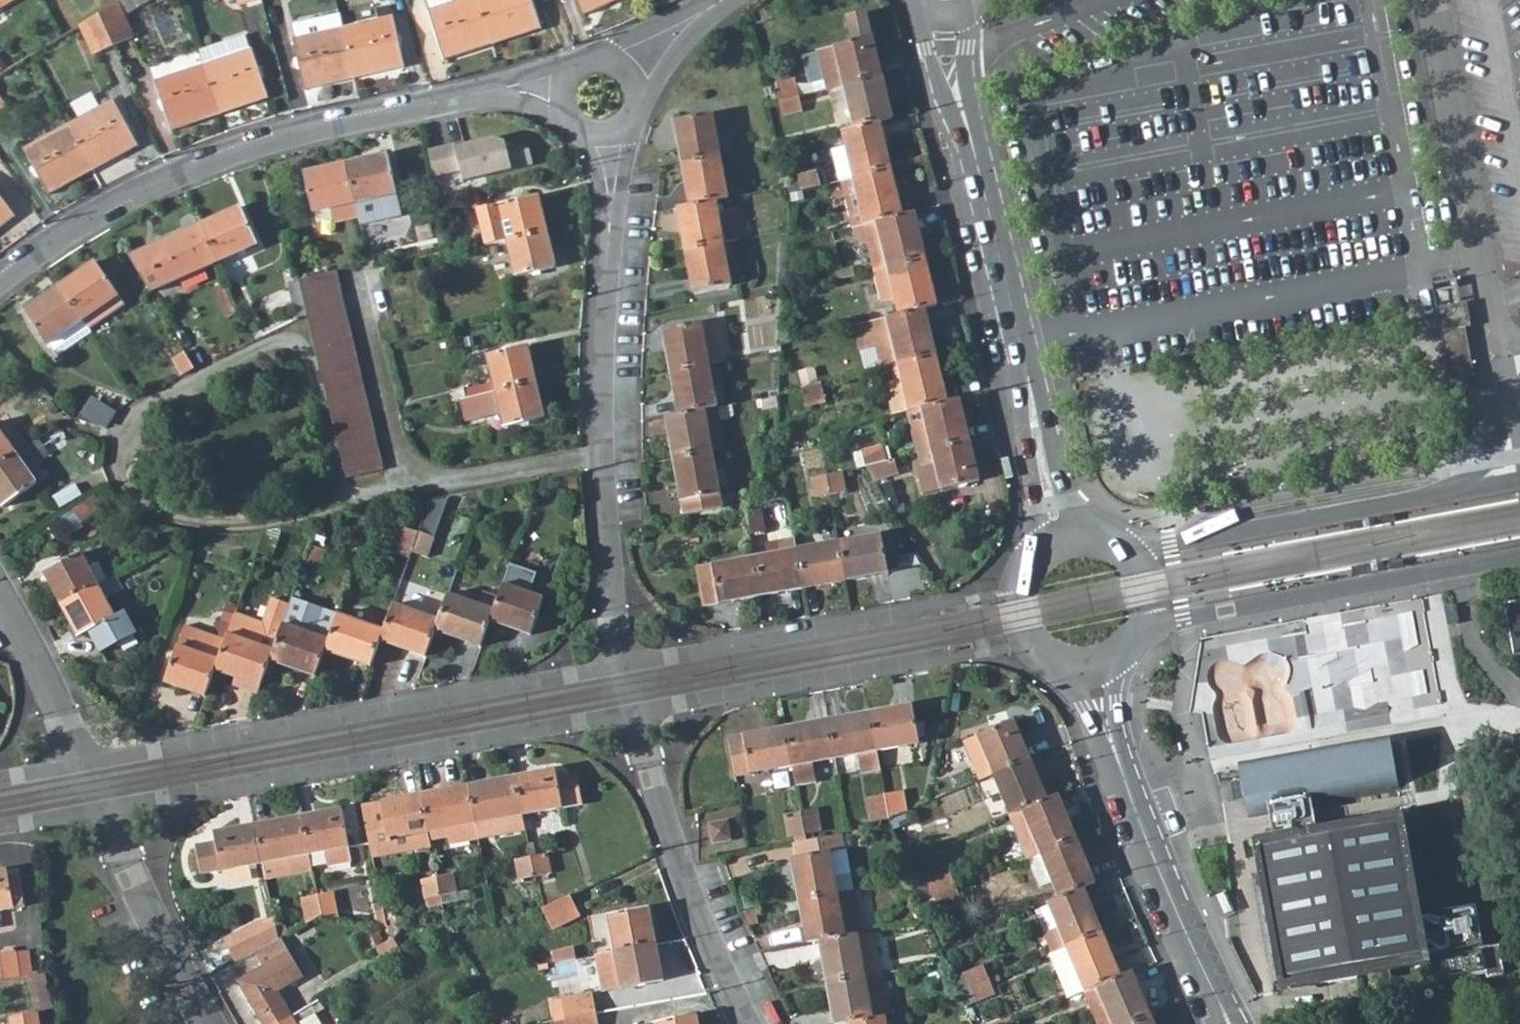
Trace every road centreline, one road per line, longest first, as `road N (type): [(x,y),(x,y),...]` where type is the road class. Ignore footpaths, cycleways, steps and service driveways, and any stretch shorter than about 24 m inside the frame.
road 1 (residential): [(0,280),(163,178),(315,128),(491,88),(563,91)]
road 2 (residential): [(625,662),(79,764)]
road 3 (residential): [(105,810),(635,708)]
road 4 (residential): [(625,662),(602,457),(605,131)]
road 5 (residential): [(1519,479),(1115,548)]
road 6 (residential): [(1498,355),(1431,0)]
road 7 (residential): [(635,708),(673,852),(748,1023)]
road 8 (residential): [(1140,629),(1460,567)]
road 9 (residential): [(943,600),(625,662)]
road 10 (residential): [(635,708),(947,653)]
road 11 (residential): [(1117,760),(1230,1023)]
road 12 (residential): [(105,810),(205,1023)]
road 13 (residential): [(977,164),(1025,357)]
road 14 (residential): [(1025,357),(1040,554)]
road 15 (residential): [(1093,540),(1068,501),(1025,357)]
road 16 (residential): [(79,764),(29,651),(0,608)]
road 17 (residential): [(921,5),(933,70),(977,164)]
road 18 (residential): [(977,164),(967,11)]
road 19 (residential): [(1519,690),(1473,642),(1460,567)]
road 20 (residential): [(1040,554),(1020,585),(1018,615),(1031,643),(1063,664)]
road 21 (residential): [(1519,479),(1498,355)]

